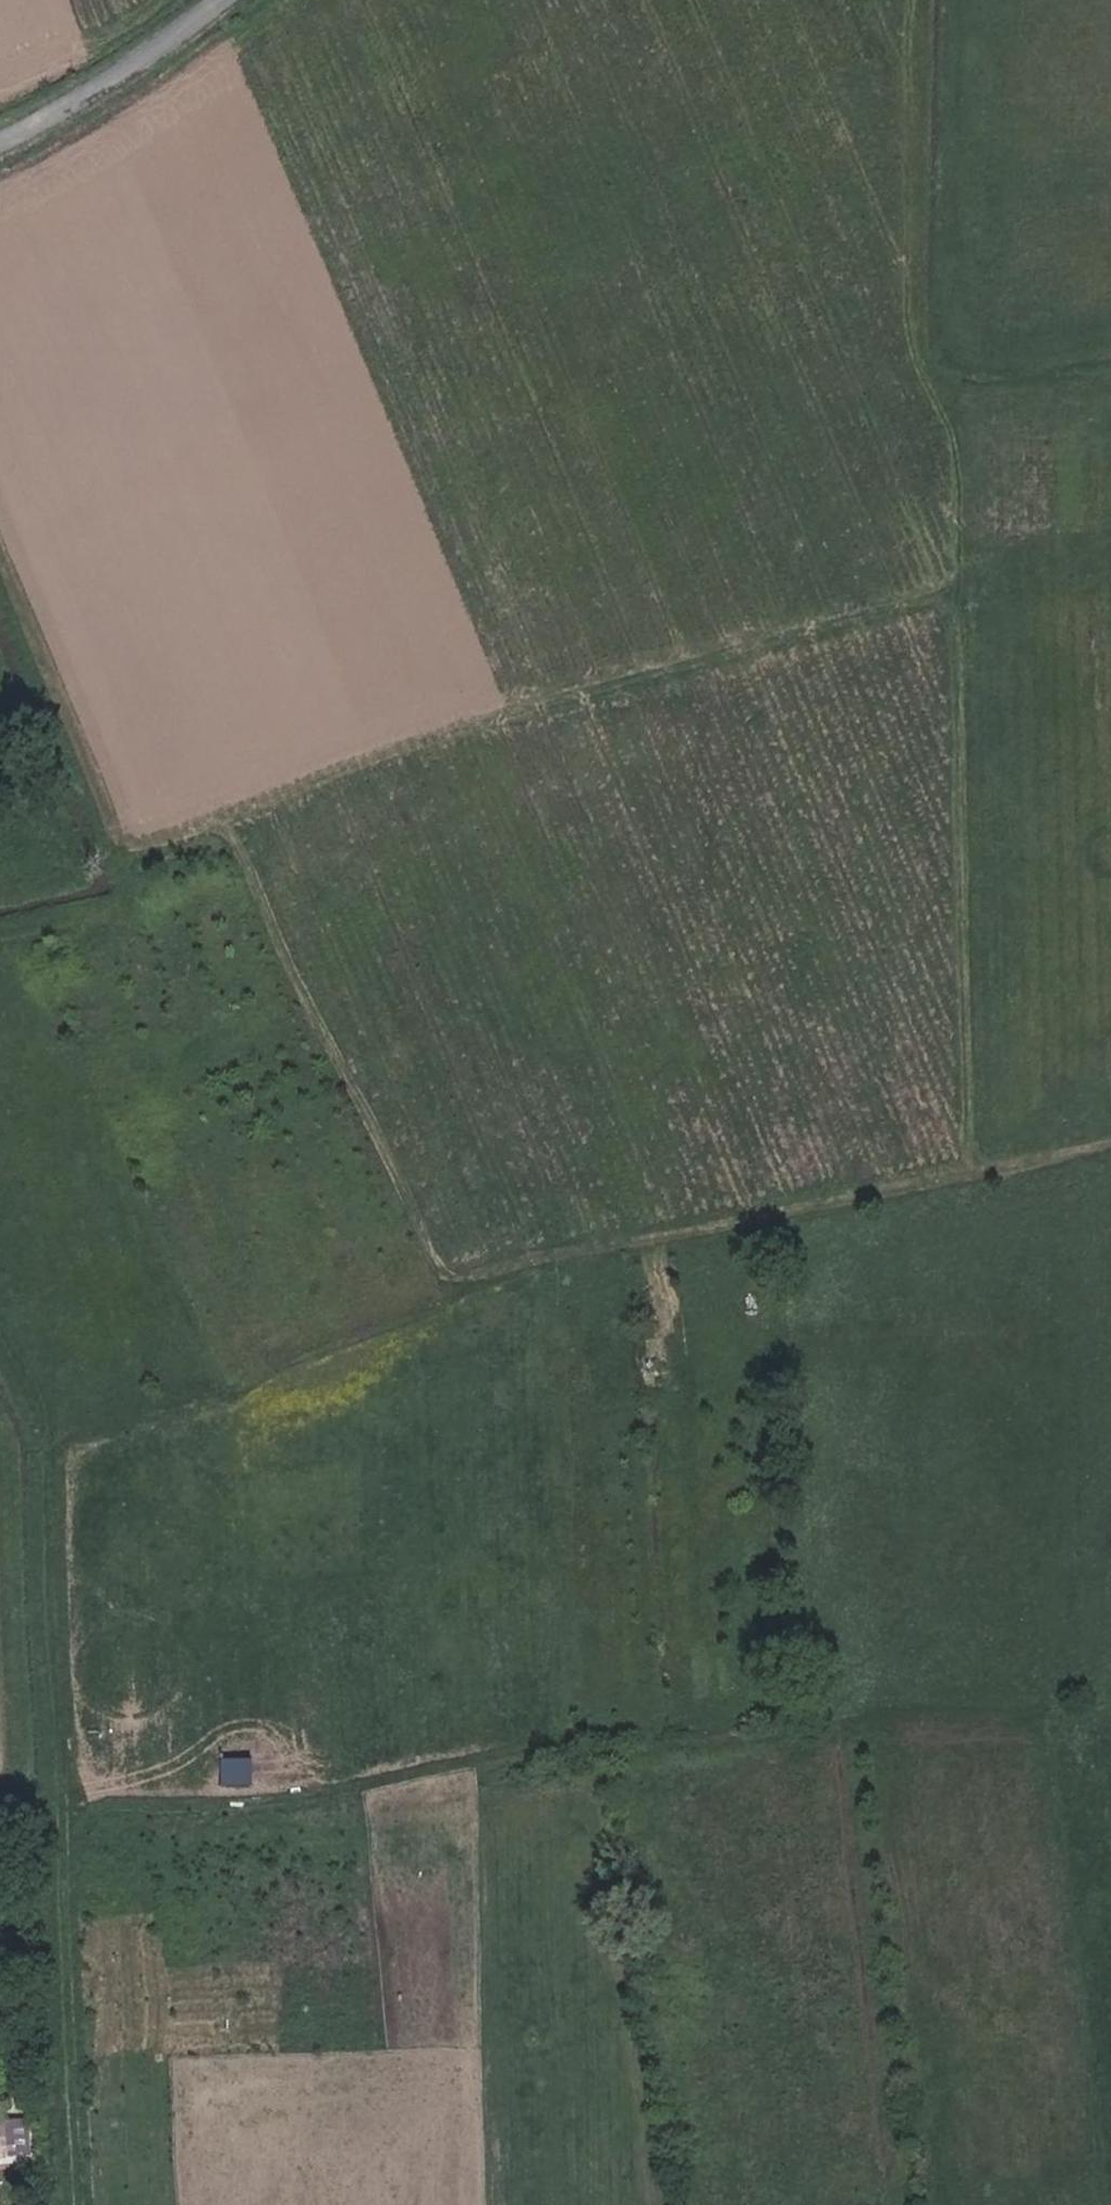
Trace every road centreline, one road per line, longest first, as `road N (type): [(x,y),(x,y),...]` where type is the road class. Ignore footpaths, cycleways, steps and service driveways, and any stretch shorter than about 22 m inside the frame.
road 1 (track): [(0,590),(107,845),(643,663),(959,594),(983,1172),(1110,1145)]
road 2 (residential): [(0,143),(88,95),(222,0)]

